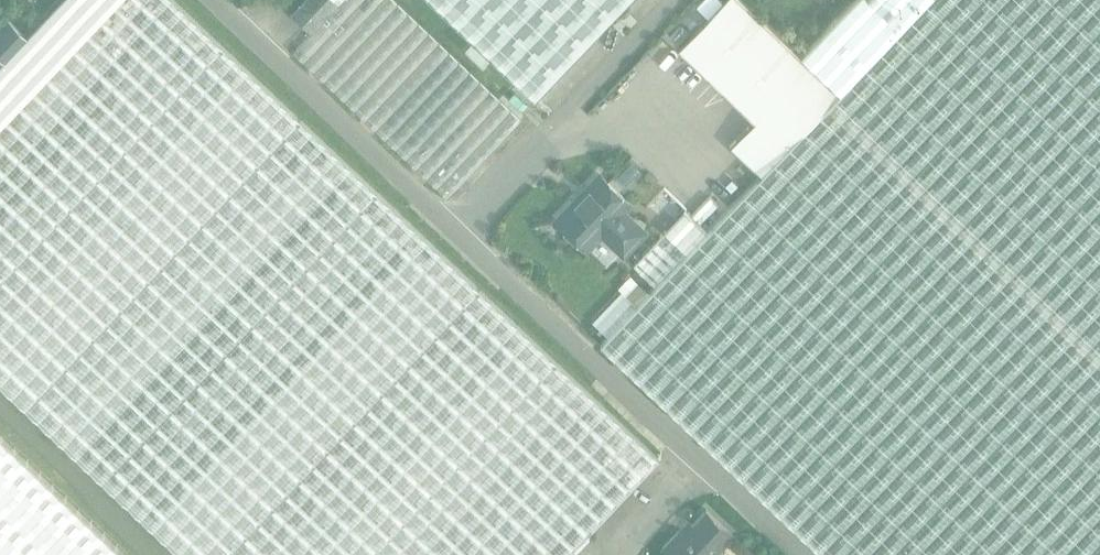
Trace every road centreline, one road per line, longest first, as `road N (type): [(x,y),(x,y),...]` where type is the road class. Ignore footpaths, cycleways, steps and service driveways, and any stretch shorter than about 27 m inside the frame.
road 1 (unclassified): [(220,0),(808,554)]

